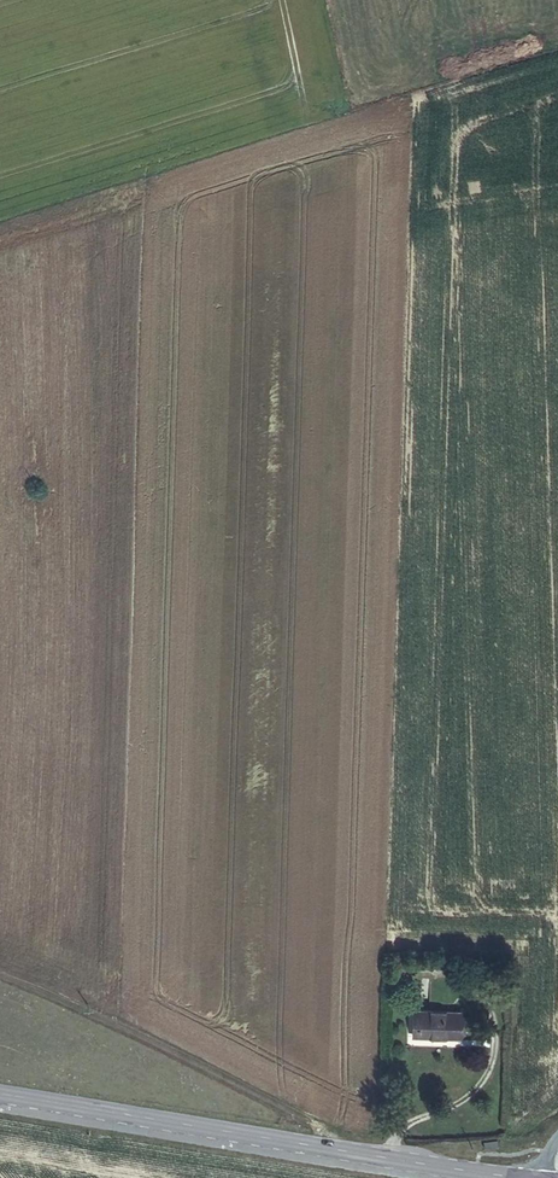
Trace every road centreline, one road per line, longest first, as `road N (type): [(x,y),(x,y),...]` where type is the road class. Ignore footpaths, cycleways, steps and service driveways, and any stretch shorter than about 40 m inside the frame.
road 1 (secondary): [(519,1177),(0,1095)]
road 2 (track): [(0,980),(321,1125),(334,1150)]

